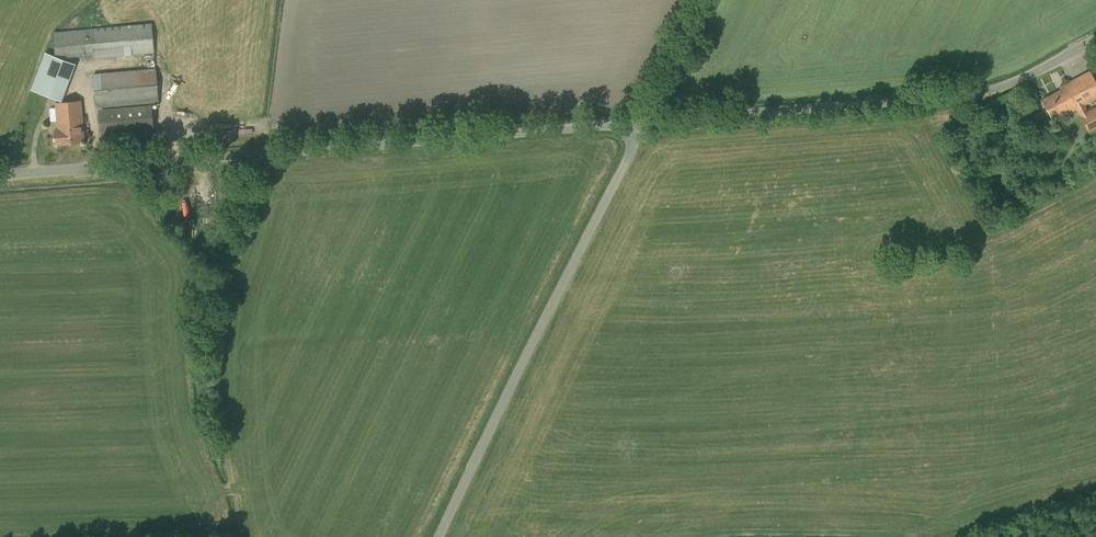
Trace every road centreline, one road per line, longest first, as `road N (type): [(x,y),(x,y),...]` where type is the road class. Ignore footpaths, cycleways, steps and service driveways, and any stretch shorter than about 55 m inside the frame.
road 1 (unclassified): [(645,122),(0,177)]
road 2 (tertiary): [(439,536),(645,122)]
road 3 (tertiary): [(645,122),(975,96),(1095,43)]

